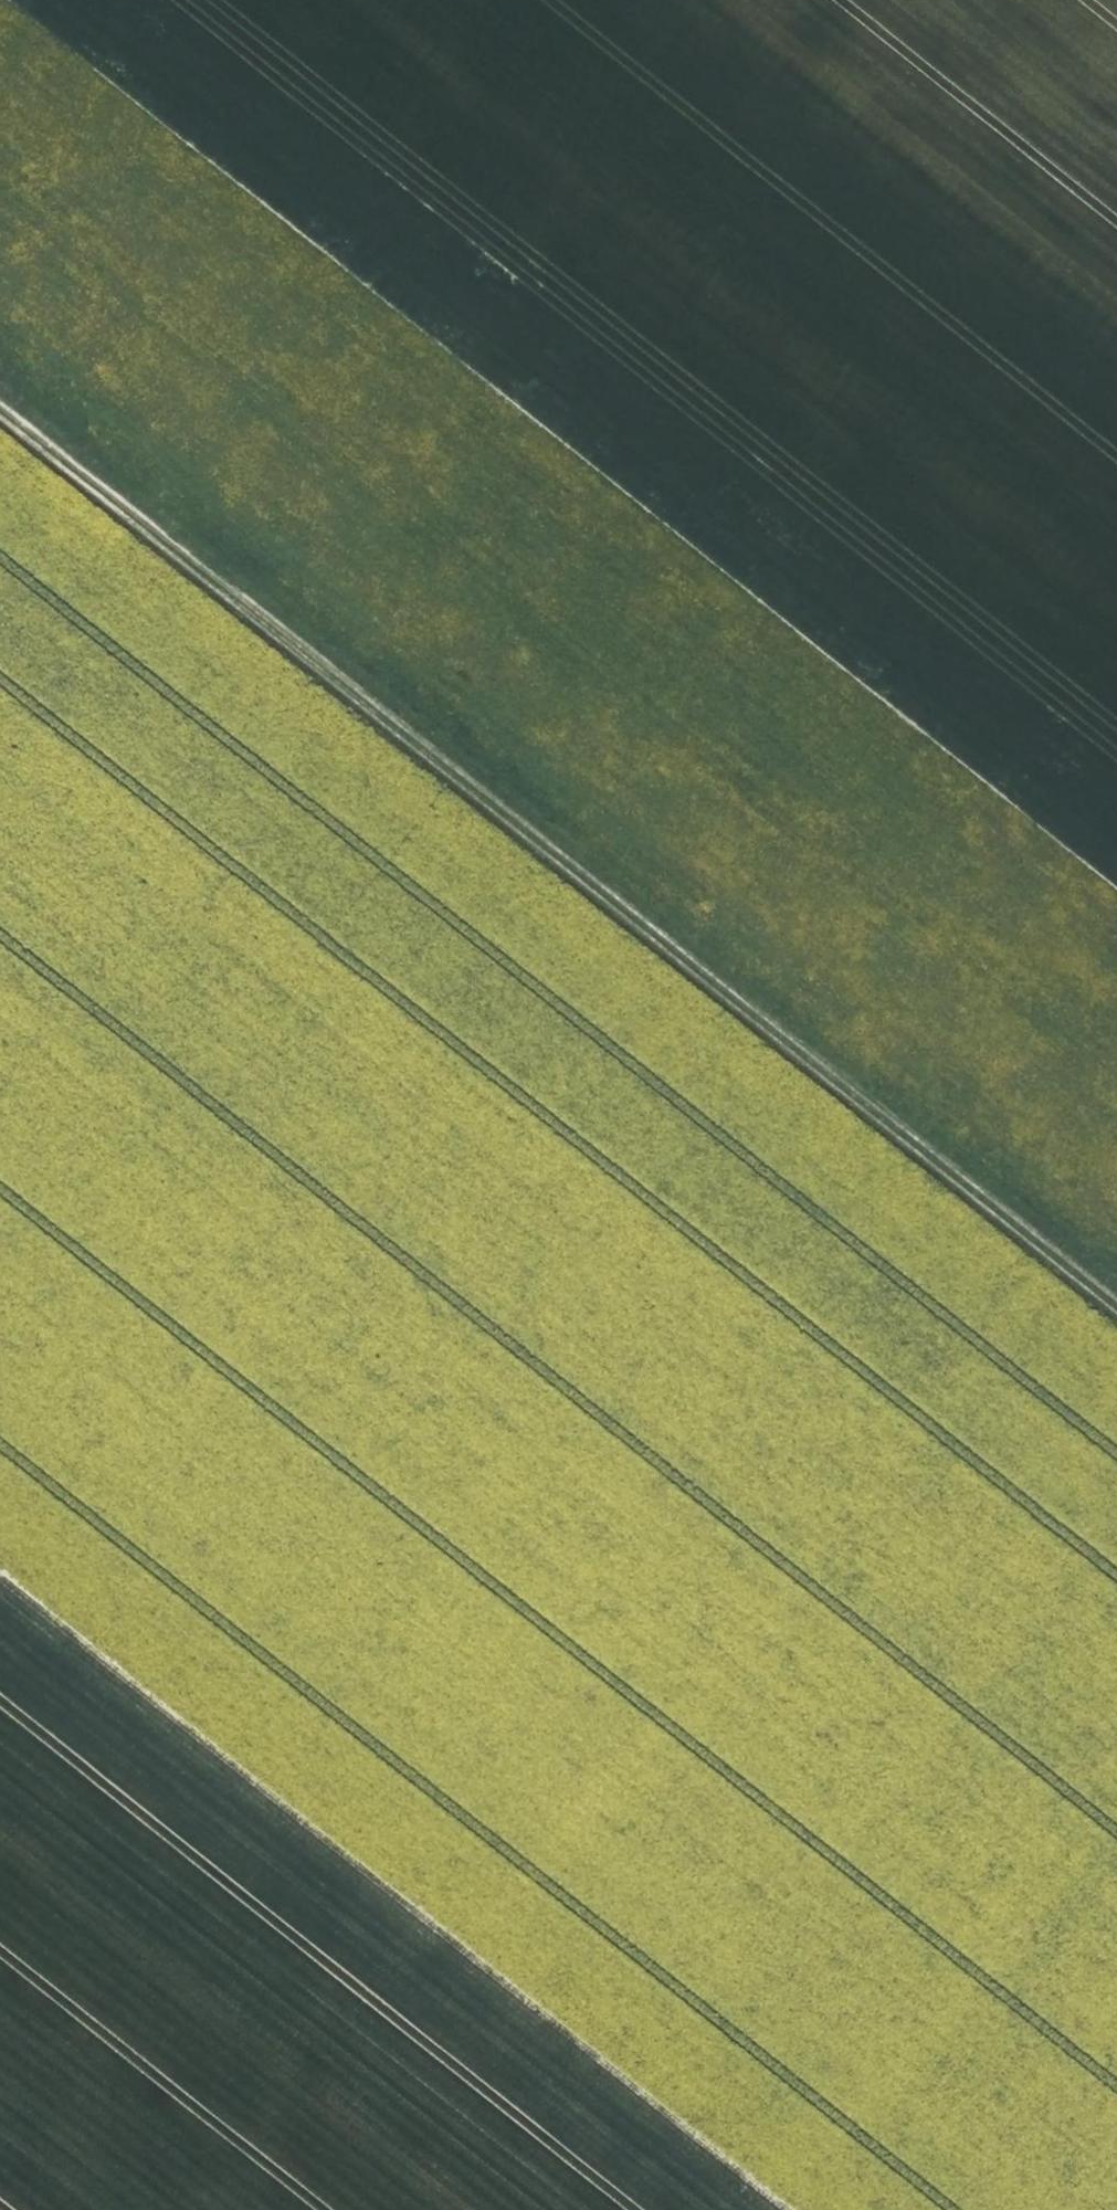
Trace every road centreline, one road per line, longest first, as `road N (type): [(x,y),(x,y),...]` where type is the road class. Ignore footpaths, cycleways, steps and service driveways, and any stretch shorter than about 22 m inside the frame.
road 1 (track): [(0,406),(1116,1306)]

